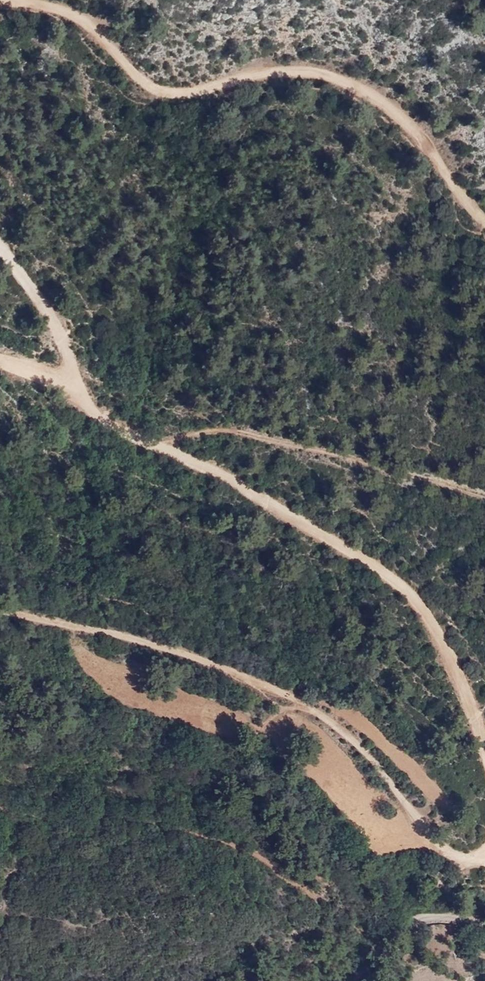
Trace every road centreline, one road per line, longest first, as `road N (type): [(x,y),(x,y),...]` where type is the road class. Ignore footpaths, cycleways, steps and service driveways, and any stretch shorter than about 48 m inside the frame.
road 1 (track): [(484,220),(420,135),(377,98),(332,78),(270,71),(168,93),(143,82),(85,23),(55,8),(0,1)]
road 2 (track): [(484,744),(474,706),(412,595),(307,525),(126,427),(77,381)]
road 3 (track): [(0,609),(183,653),(314,707),(391,783),(430,836),(460,856),(484,852)]
road 4 (track): [(77,381),(37,295),(0,249)]
road 5 (residential): [(484,925),(424,918),(387,980)]

